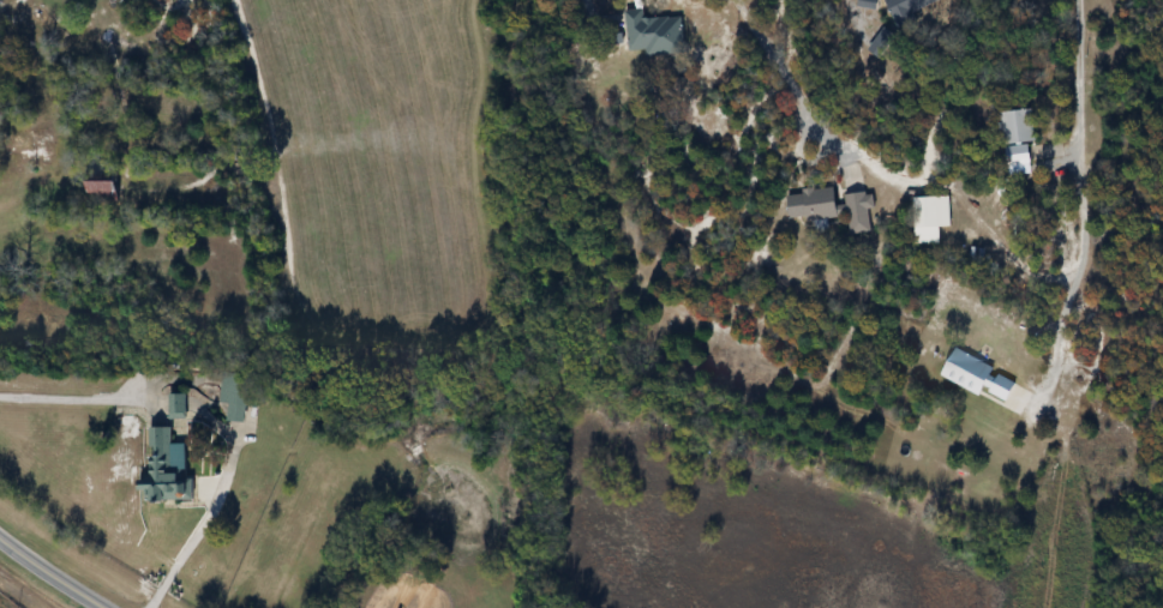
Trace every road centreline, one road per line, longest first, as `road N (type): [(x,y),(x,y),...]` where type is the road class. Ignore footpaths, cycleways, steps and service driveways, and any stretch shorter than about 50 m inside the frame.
road 1 (secondary): [(0,533),(112,607)]

